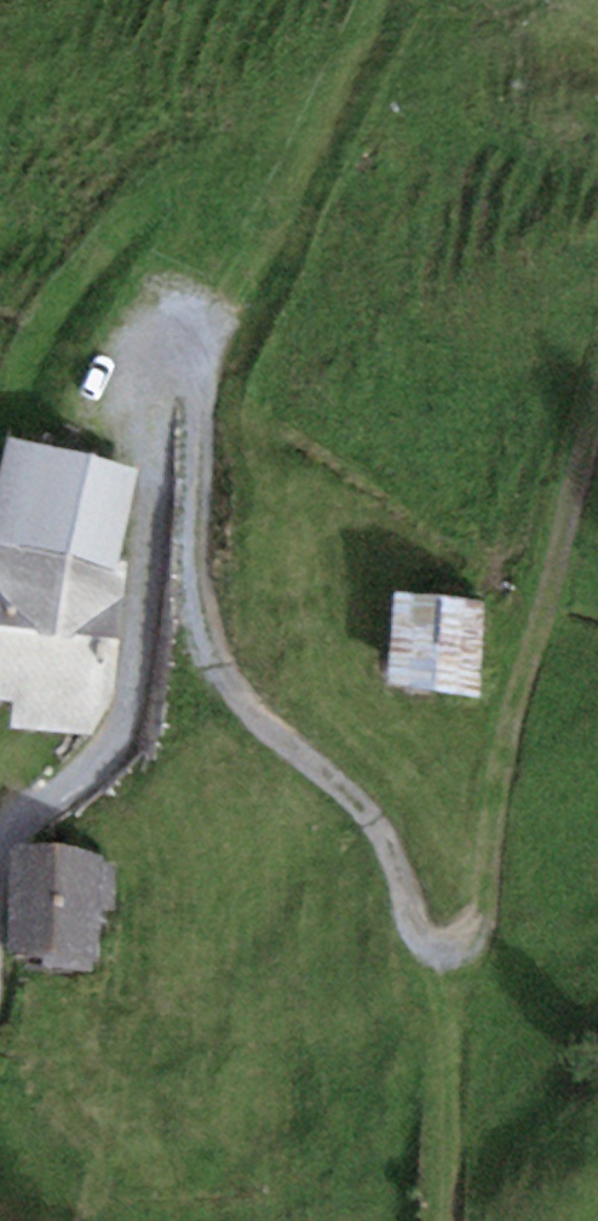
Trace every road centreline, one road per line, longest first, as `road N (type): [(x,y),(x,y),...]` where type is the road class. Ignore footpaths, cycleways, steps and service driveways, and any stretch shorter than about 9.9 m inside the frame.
road 1 (track): [(27,798),(105,756),(140,717),(156,464),(139,392),(154,367),(181,366),(200,399),(198,610),(227,671),(261,722),(370,819),(406,886),(421,941),(442,954),(470,948),(483,914),(504,772),(597,414)]

